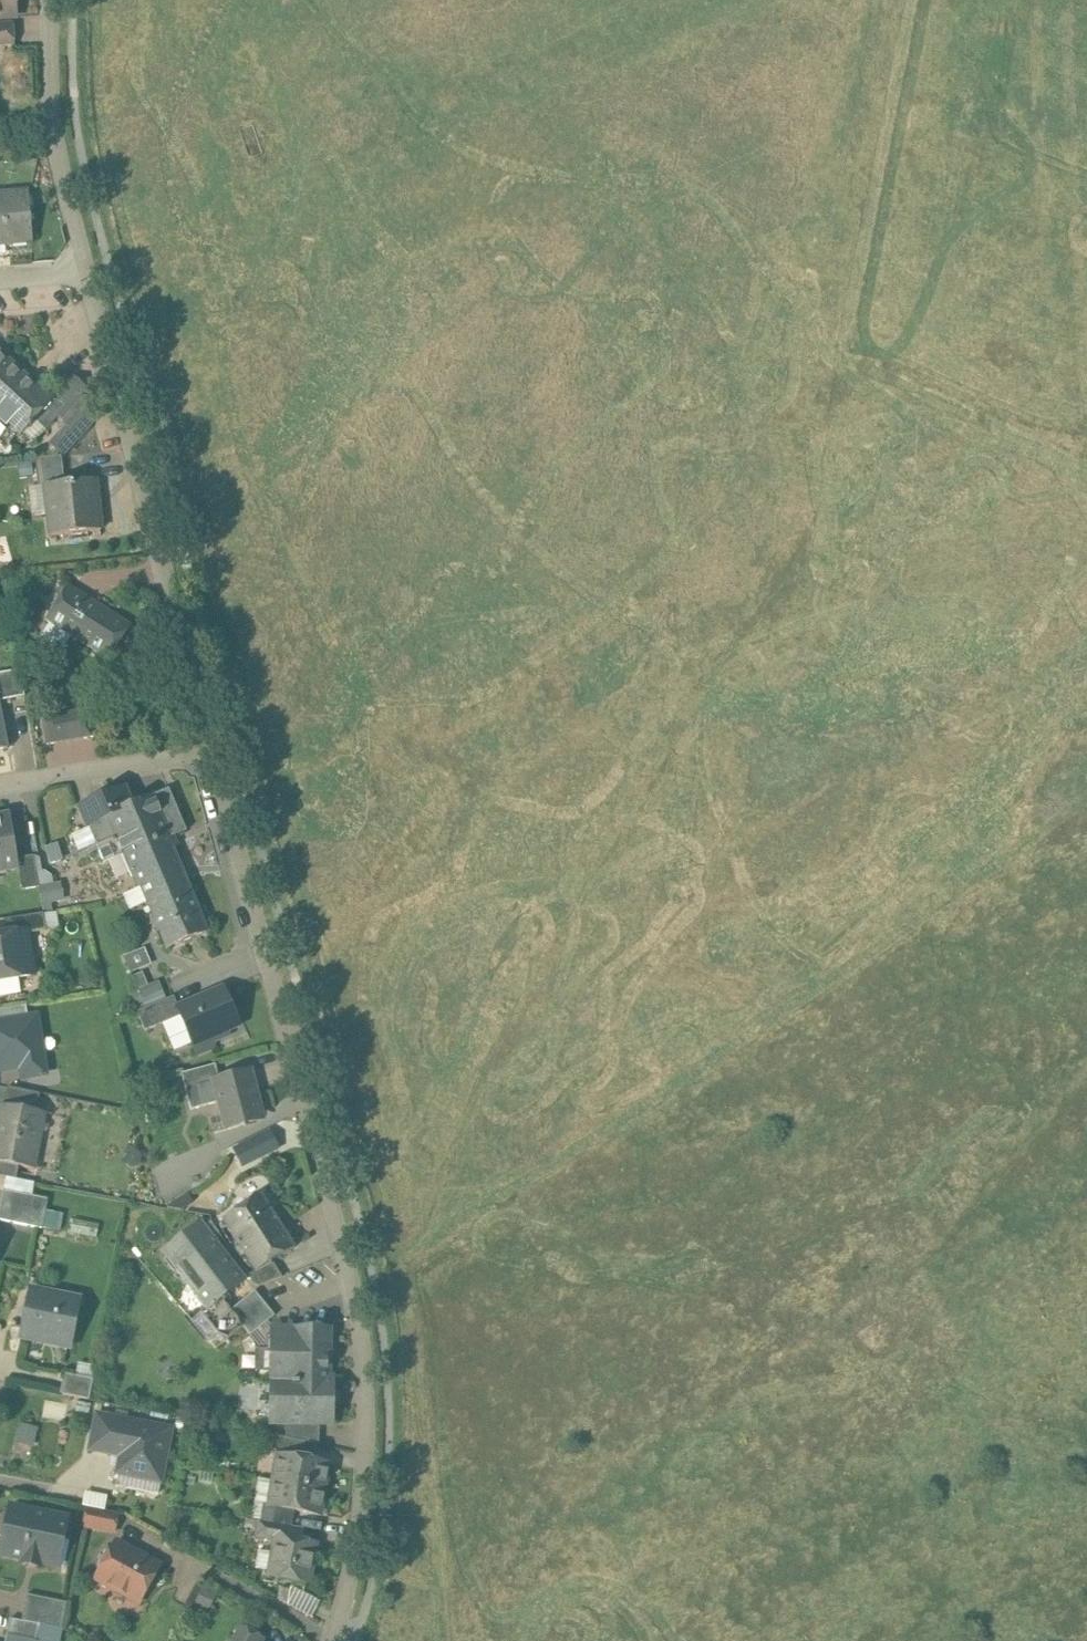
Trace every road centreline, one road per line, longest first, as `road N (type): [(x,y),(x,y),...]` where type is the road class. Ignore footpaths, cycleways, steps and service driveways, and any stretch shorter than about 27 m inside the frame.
road 1 (residential): [(331,1640),(365,1462),(364,1373),(341,1238),(213,748)]
road 2 (residential): [(213,748),(88,270)]
road 3 (residential): [(88,270),(51,110),(50,0)]
road 4 (residential): [(0,785),(213,748)]

